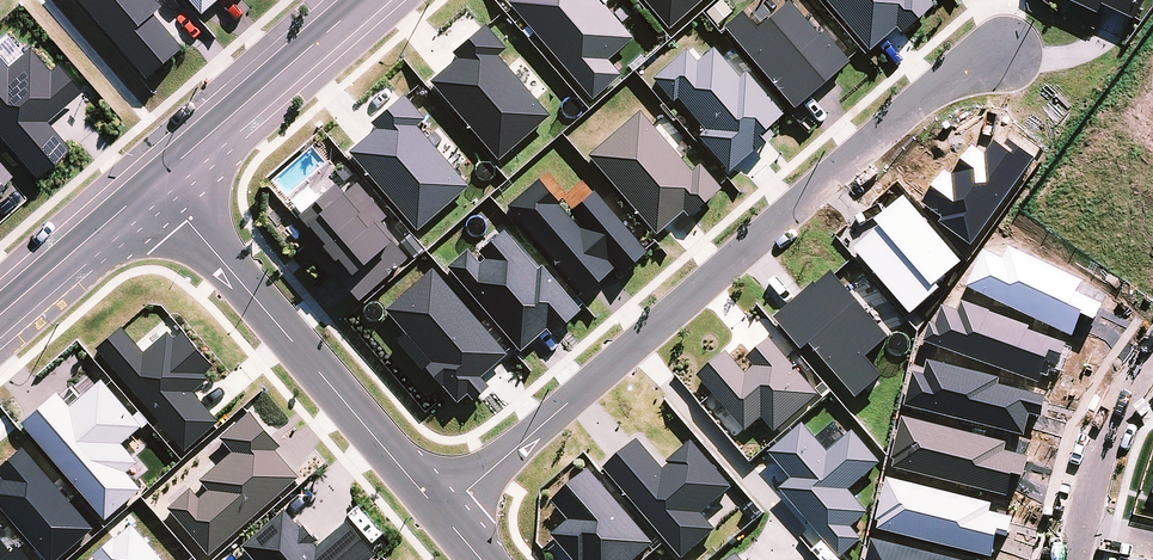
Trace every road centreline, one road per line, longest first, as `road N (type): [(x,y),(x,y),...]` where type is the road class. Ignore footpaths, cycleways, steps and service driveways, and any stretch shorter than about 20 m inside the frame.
road 1 (residential): [(635,345),(948,75),(1010,48)]
road 2 (residential): [(152,184),(440,512)]
road 3 (tertiary): [(152,184),(365,0)]
road 4 (residential): [(440,512),(635,345)]
road 5 (residential): [(782,514),(635,345)]
road 6 (tertiary): [(0,315),(152,184)]
road 7 (residential): [(1152,356),(1104,441),(1080,527)]
road 8 (residential): [(1133,98),(1037,53),(1010,48)]

